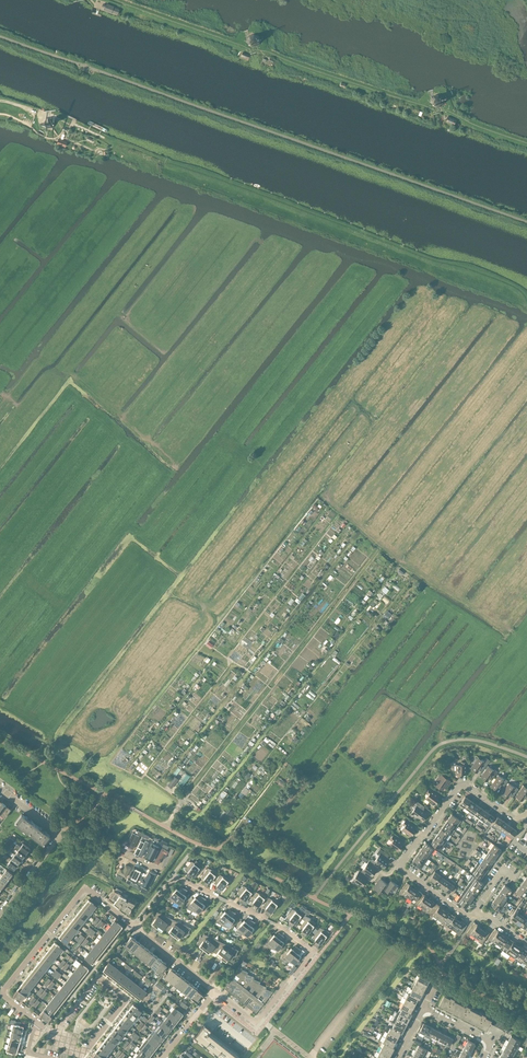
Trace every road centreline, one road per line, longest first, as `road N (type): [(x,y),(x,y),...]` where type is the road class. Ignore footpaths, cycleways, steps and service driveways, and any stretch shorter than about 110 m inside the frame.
road 1 (track): [(0,685),(179,461),(68,371),(21,408),(0,391)]
road 2 (track): [(77,780),(207,610),(314,484),(323,484)]
road 3 (track): [(443,743),(443,731),(515,634),(407,564),(335,507),(323,484)]
road 4 (residential): [(215,992),(256,1024),(313,952),(273,923),(176,877),(137,928)]
road 5 (residential): [(526,814),(513,817),(463,785),(401,861),(403,871),(474,915)]
road 6 (residential): [(36,1022),(4,990),(84,891),(137,928)]
road 7 (residential): [(82,1057),(127,999),(99,976),(53,1034)]
road 8 (residential): [(0,911),(59,834),(0,789)]

